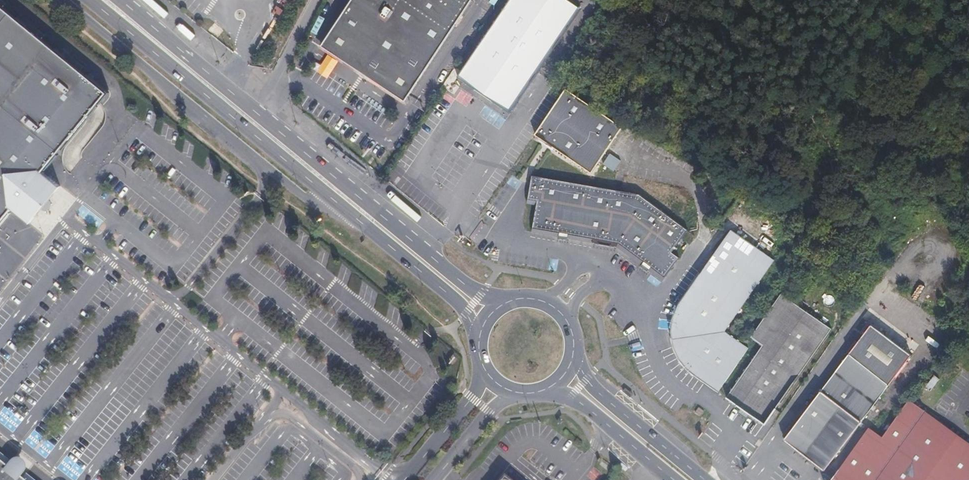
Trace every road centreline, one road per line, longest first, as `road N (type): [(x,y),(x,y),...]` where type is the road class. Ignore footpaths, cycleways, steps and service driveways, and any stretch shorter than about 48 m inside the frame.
road 1 (secondary): [(90,0),(444,291),(478,335)]
road 2 (secondary): [(510,300),(464,284),(120,0)]
road 3 (secondary): [(705,479),(599,394),(574,354)]
road 4 (secondary): [(546,390),(581,403),(674,479)]
road 5 (unclassified): [(482,368),(472,398),(404,479)]

